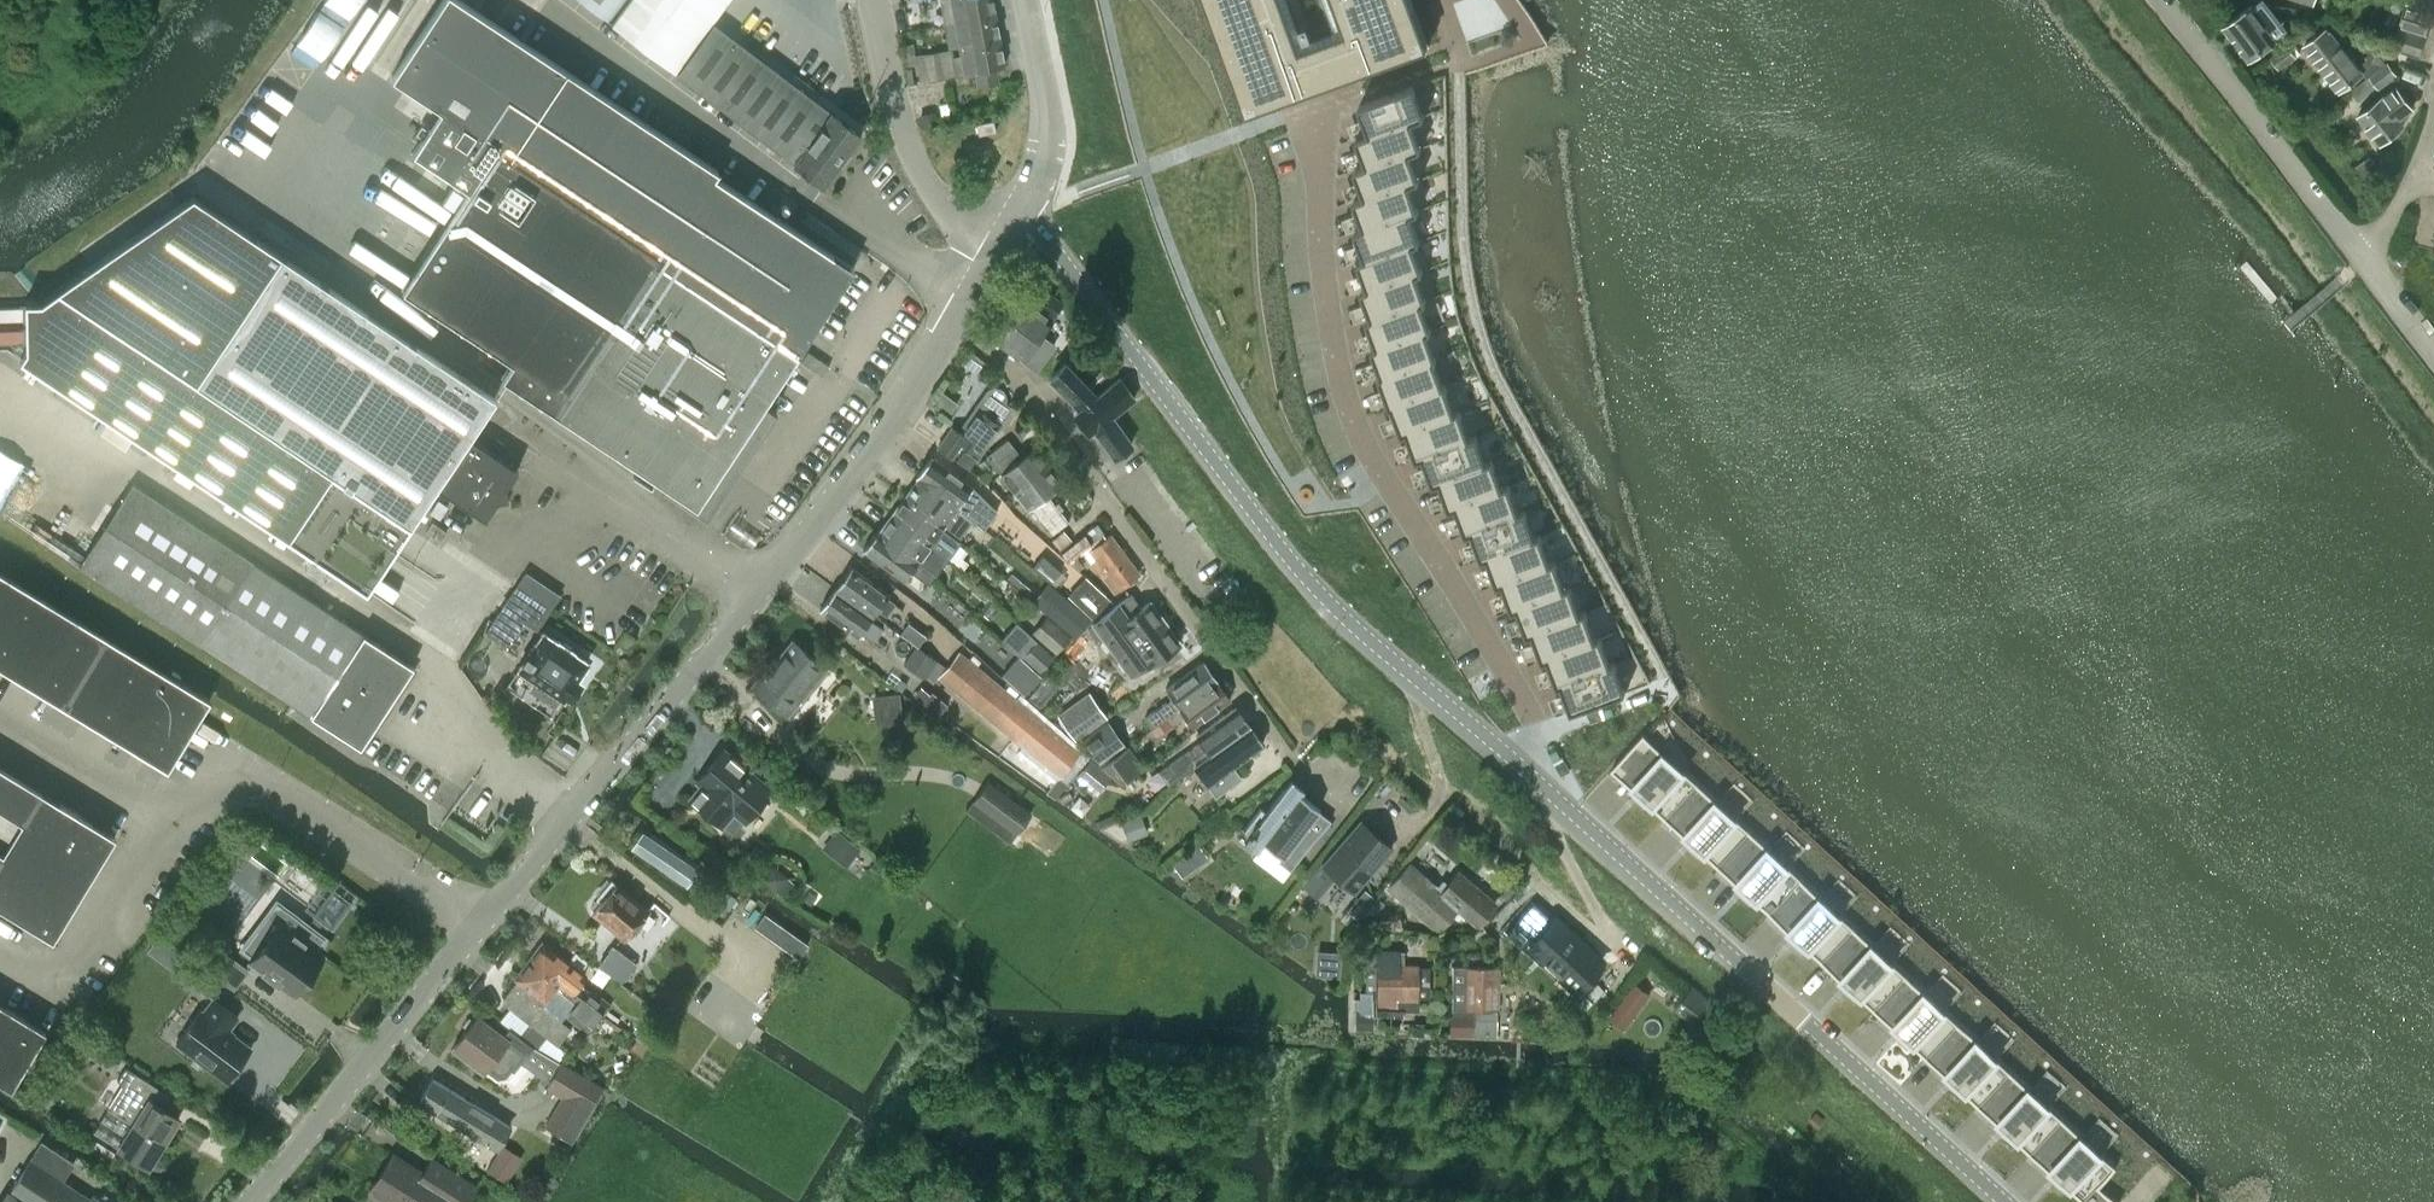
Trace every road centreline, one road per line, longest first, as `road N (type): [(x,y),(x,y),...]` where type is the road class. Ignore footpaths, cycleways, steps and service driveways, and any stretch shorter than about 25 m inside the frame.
road 1 (residential): [(250,1201),(748,601),(868,451),(953,324)]
road 2 (residential): [(1310,108),(1341,382),(1377,465),(1540,734),(1498,747)]
road 3 (tertiary): [(1498,747),(1326,601),(1046,242),(1014,221)]
road 4 (tertiary): [(2001,1201),(1498,747)]
road 5 (unclassified): [(1347,804),(1296,766),(1063,438),(995,354),(953,324)]
road 6 (unclassified): [(2363,260),(2162,0)]
road 7 (unclassified): [(992,259),(922,177),(892,99),(871,0)]
road 8 (tertiary): [(1014,221),(1044,151),(1023,0)]
road 9 (residential): [(2363,260),(2395,210),(2433,110)]

